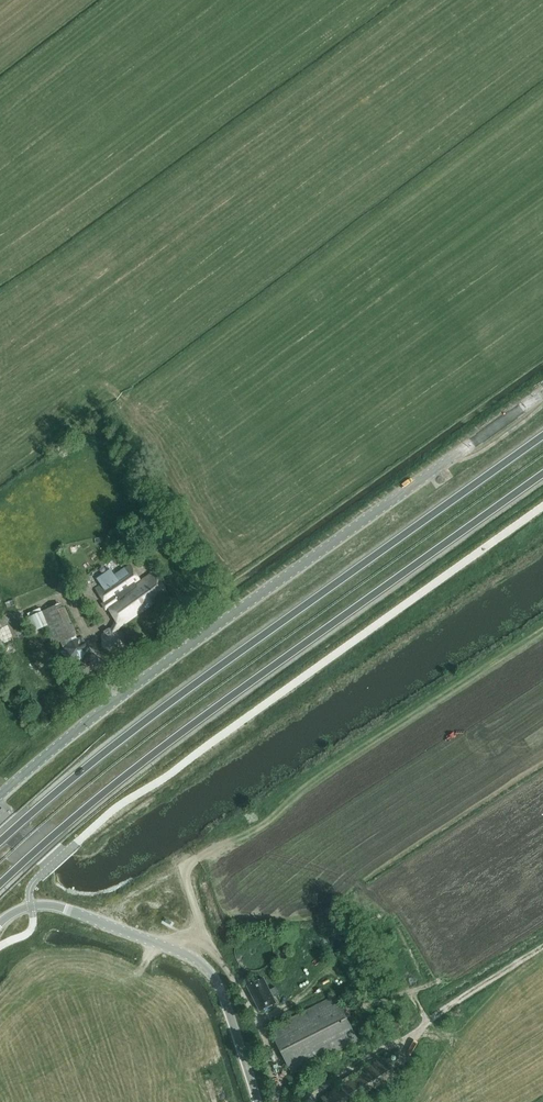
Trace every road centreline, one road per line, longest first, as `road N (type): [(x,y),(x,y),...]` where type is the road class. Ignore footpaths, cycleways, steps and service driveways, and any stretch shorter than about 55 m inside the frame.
road 1 (trunk): [(0,884),(211,709),(542,473)]
road 2 (trunk): [(542,434),(210,670),(0,841)]
road 3 (unclassified): [(542,393),(78,726),(0,794)]
road 4 (unclassified): [(0,922),(32,906),(62,907),(203,963),(214,975)]
road 5 (unclassified): [(257,1101),(214,975)]

